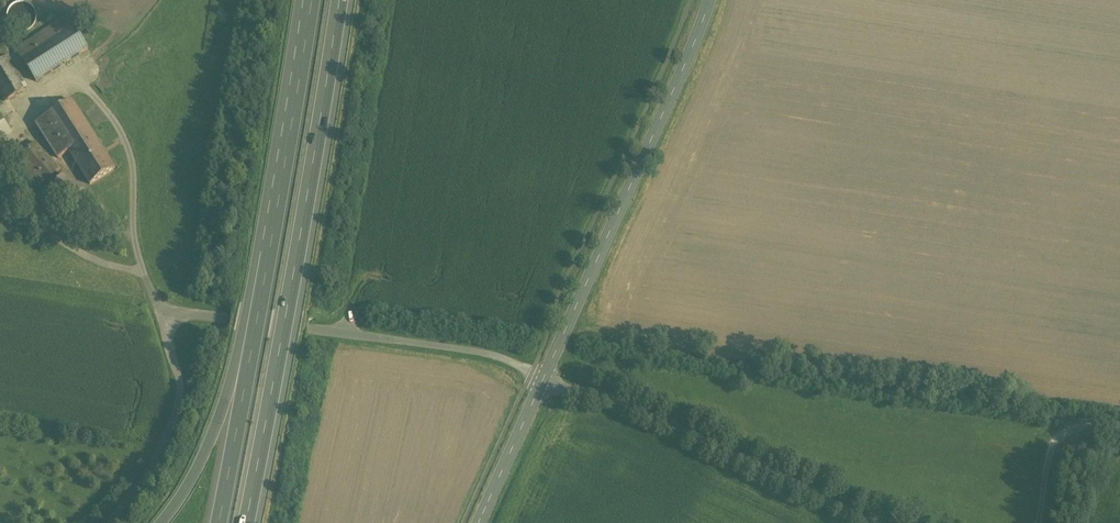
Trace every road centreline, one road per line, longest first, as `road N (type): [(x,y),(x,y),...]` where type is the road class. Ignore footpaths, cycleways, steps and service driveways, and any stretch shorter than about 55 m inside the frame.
road 1 (unclassified): [(544,378),(510,359),(180,311),(168,322),(178,389),(169,423),(104,522)]
road 2 (motorway): [(307,0),(234,370),(202,465),(163,522)]
road 3 (motorway): [(312,0),(218,522)]
road 4 (motorway): [(246,522),(340,0)]
road 5 (tertiary): [(544,378),(709,0)]
road 6 (unclassified): [(544,378),(635,410),(868,522)]
road 7 (tertiary): [(478,522),(544,378)]
road 8 (track): [(1037,522),(1048,454),(1061,437),(1074,429),(1119,431)]

